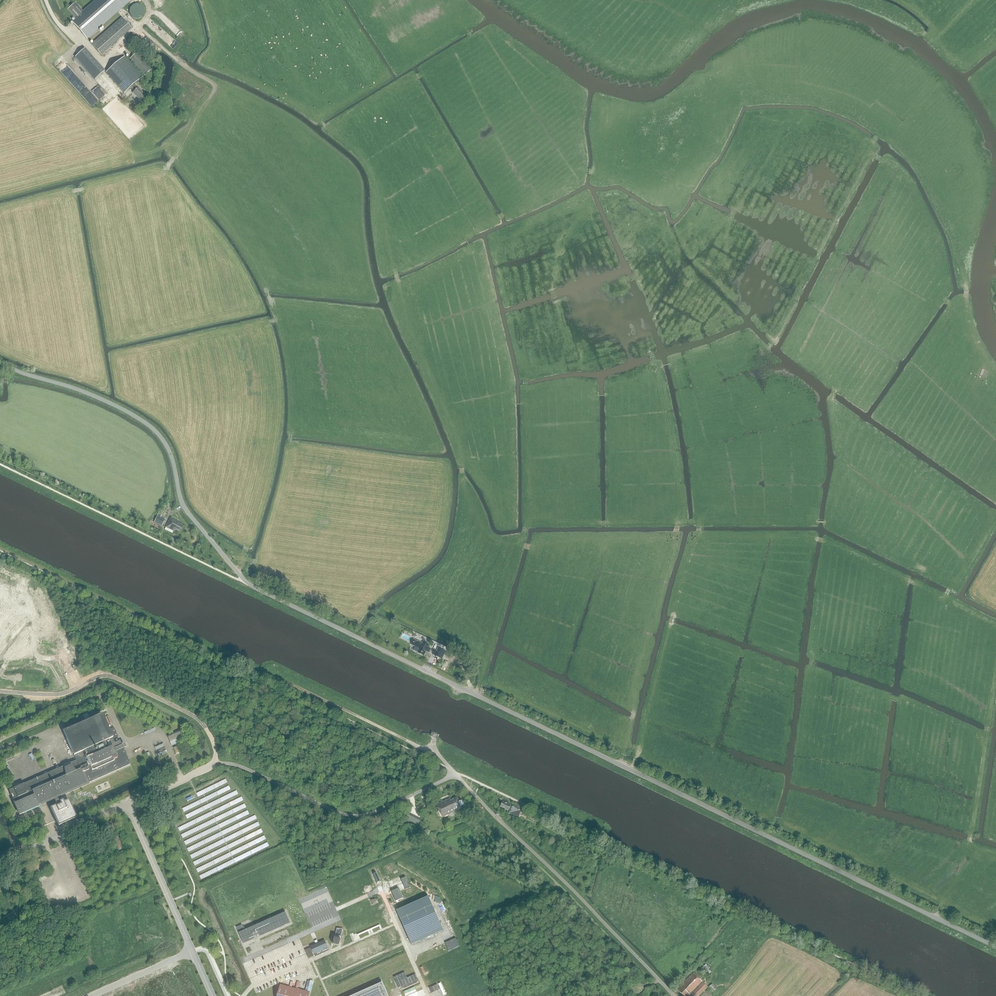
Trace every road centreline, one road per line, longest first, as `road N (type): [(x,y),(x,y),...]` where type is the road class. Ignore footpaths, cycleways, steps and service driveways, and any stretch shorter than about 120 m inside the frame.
road 1 (unclassified): [(995,948),(258,589),(186,509),(170,453),(154,429),(97,397),(0,364)]
road 2 (track): [(0,548),(434,749)]
road 3 (unclassified): [(672,995),(455,774)]
road 4 (unclassified): [(128,806),(226,763),(302,796)]
road 5 (unclassified): [(192,951),(128,806)]

